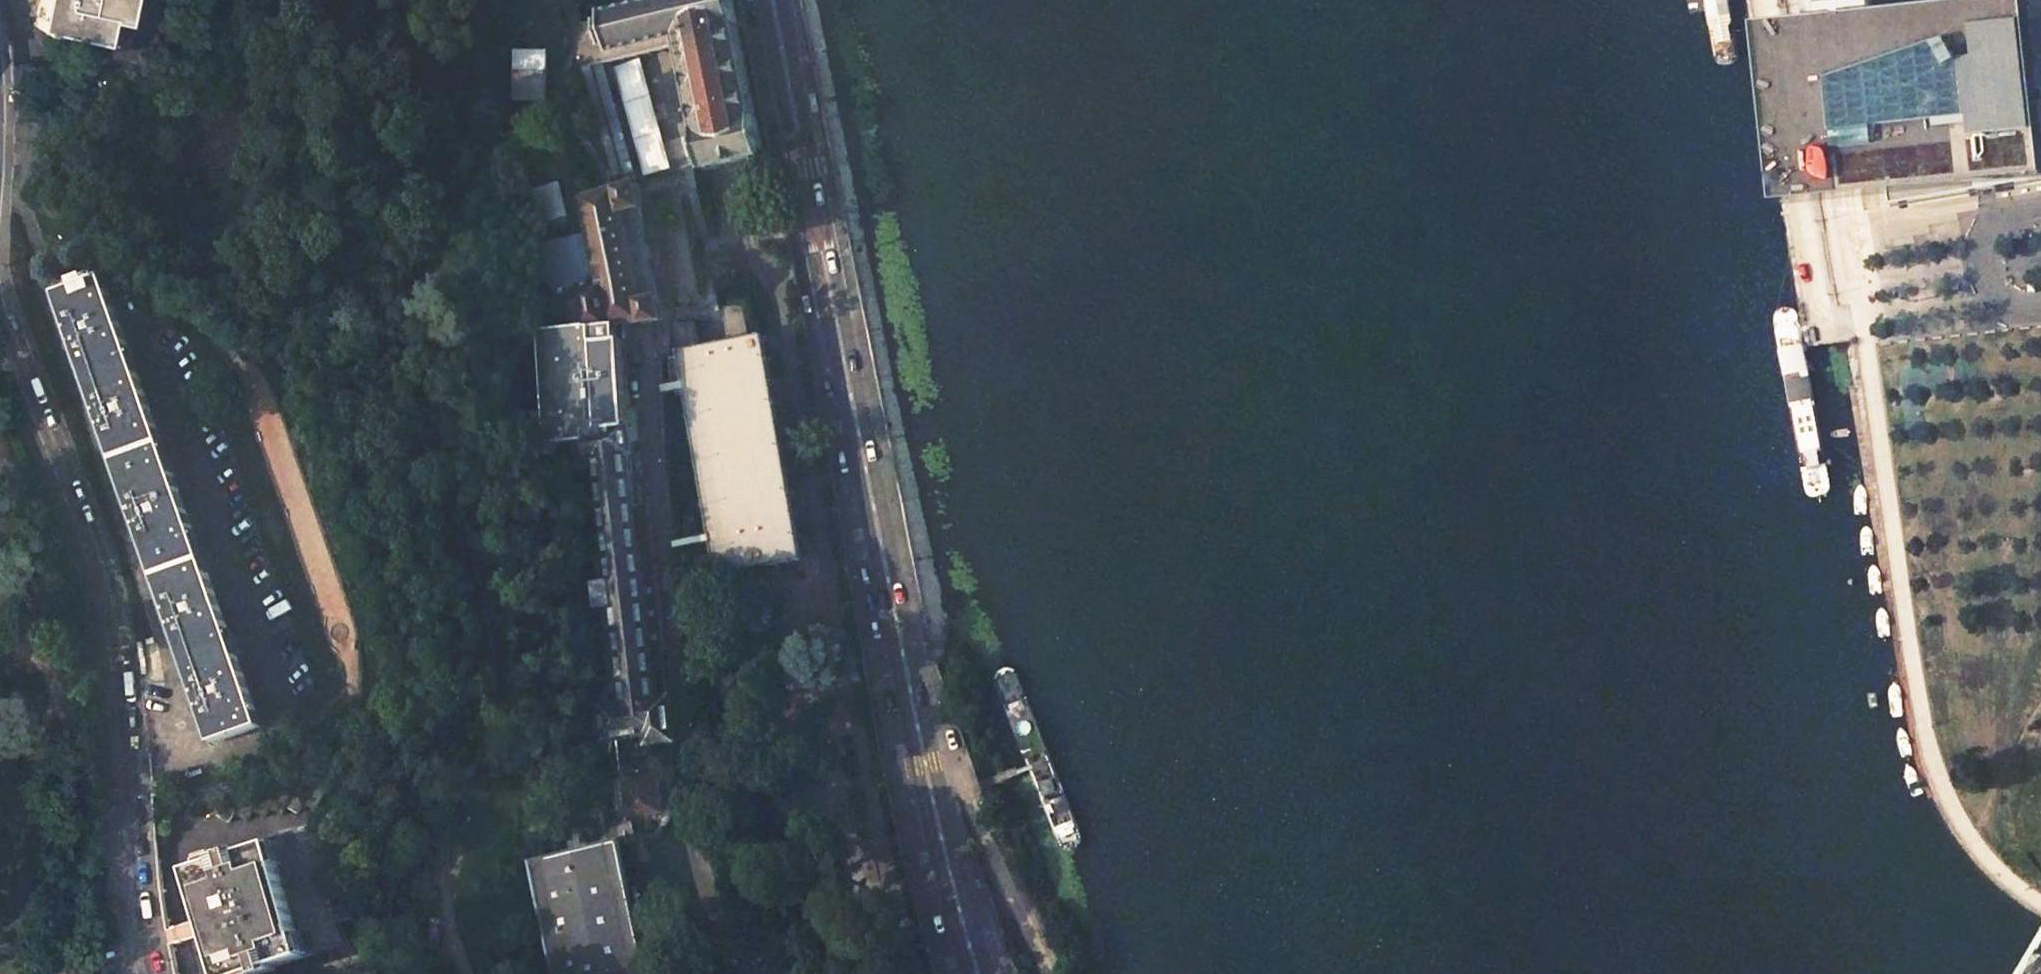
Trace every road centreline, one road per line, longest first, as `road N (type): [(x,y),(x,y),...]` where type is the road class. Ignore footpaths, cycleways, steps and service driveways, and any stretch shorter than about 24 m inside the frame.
road 1 (tertiary): [(769,0),(933,817),(979,973)]
road 2 (unclassified): [(0,326),(101,588),(141,871),(143,973)]
road 3 (track): [(916,730),(953,744),(1043,973)]
road 4 (unclassified): [(2040,203),(2000,217),(1981,264),(1995,296),(2040,316)]

